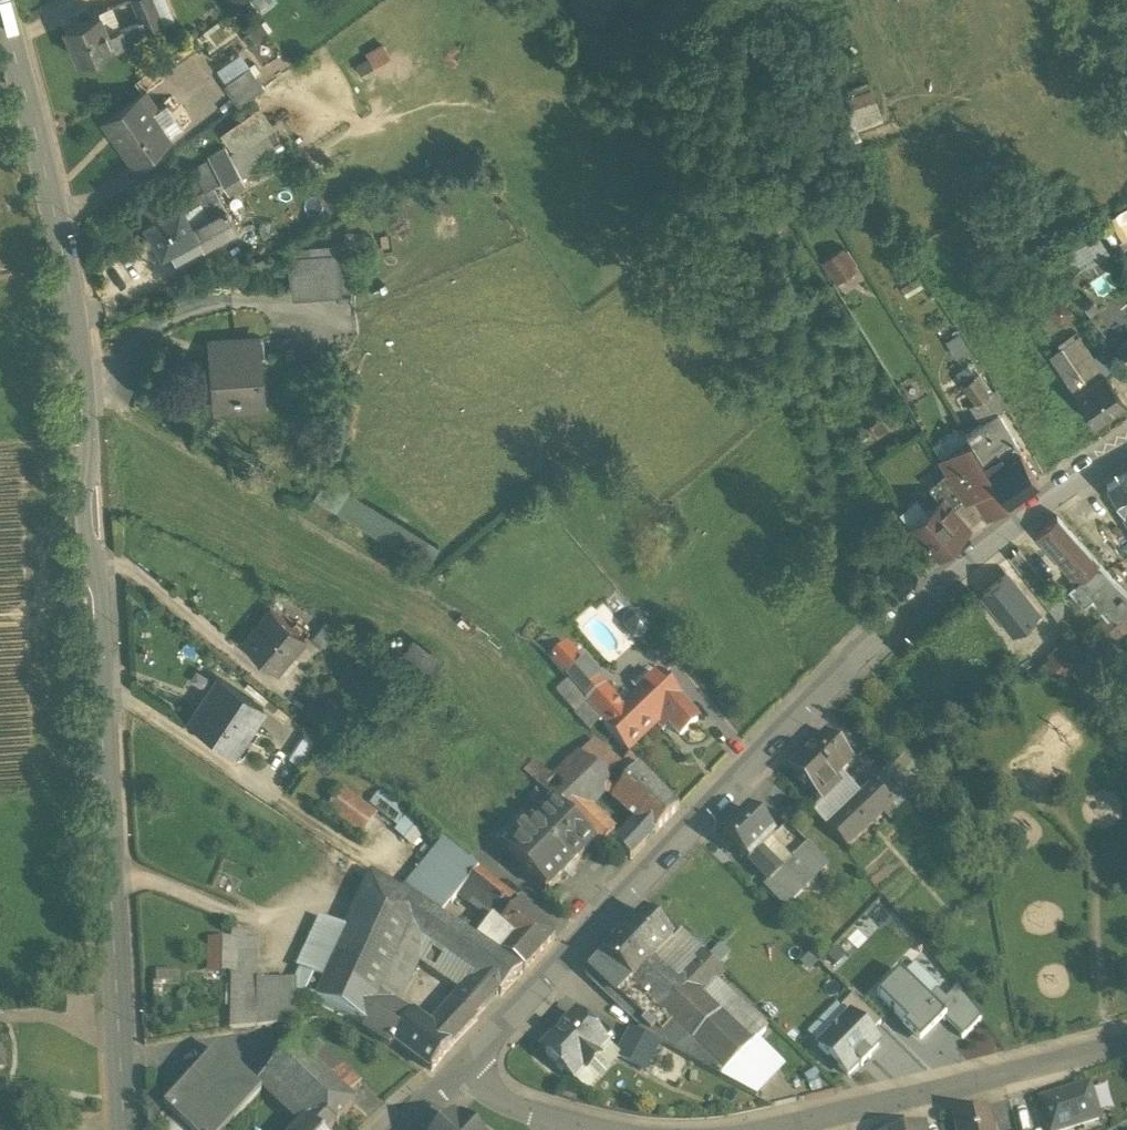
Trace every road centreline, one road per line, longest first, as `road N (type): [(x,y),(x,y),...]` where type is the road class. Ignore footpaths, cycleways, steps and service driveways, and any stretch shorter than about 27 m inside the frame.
road 1 (tertiary): [(0,0),(58,226),(87,390),(83,508),(102,610),(124,1129)]
road 2 (tertiary): [(1126,448),(968,559),(848,663),(461,1073)]
road 3 (track): [(87,390),(522,662),(600,769)]
road 4 (residential): [(751,1129),(1126,1039)]

